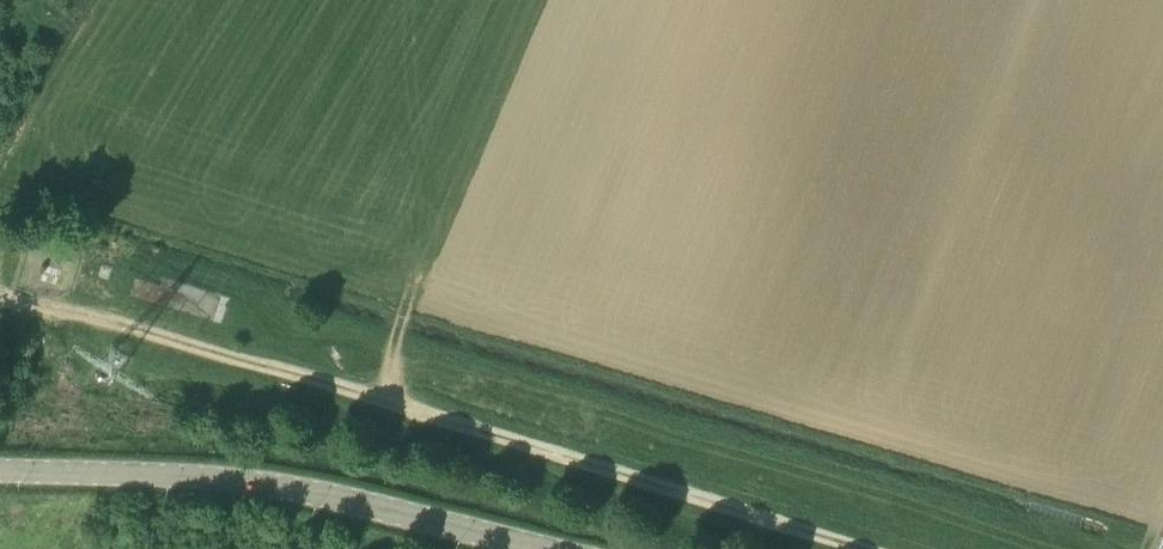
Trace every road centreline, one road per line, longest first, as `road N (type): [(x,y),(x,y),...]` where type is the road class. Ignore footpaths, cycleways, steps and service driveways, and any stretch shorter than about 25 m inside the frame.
road 1 (track): [(870,548),(60,303),(7,295)]
road 2 (tertiary): [(553,548),(318,490),(220,476),(0,468)]

